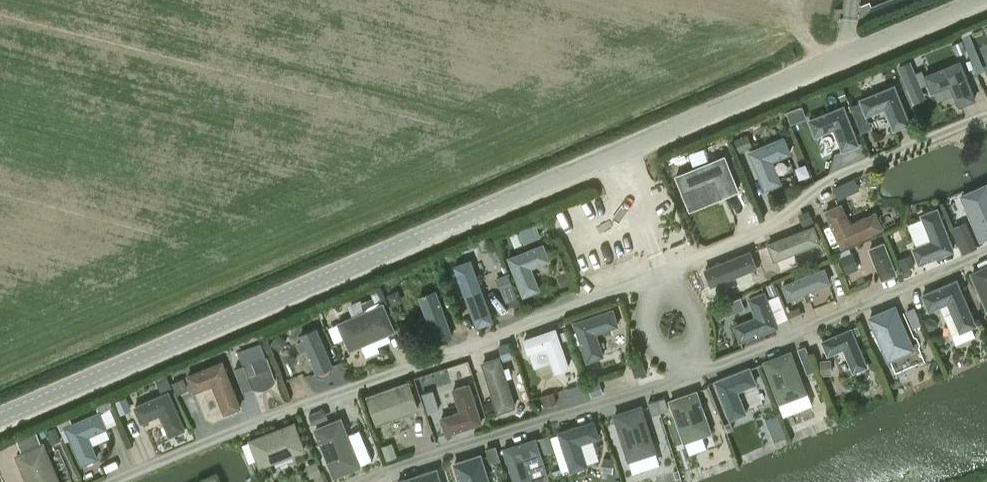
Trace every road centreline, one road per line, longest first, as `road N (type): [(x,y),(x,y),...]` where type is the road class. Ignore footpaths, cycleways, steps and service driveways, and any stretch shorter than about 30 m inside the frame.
road 1 (unclassified): [(0,418),(978,0)]

